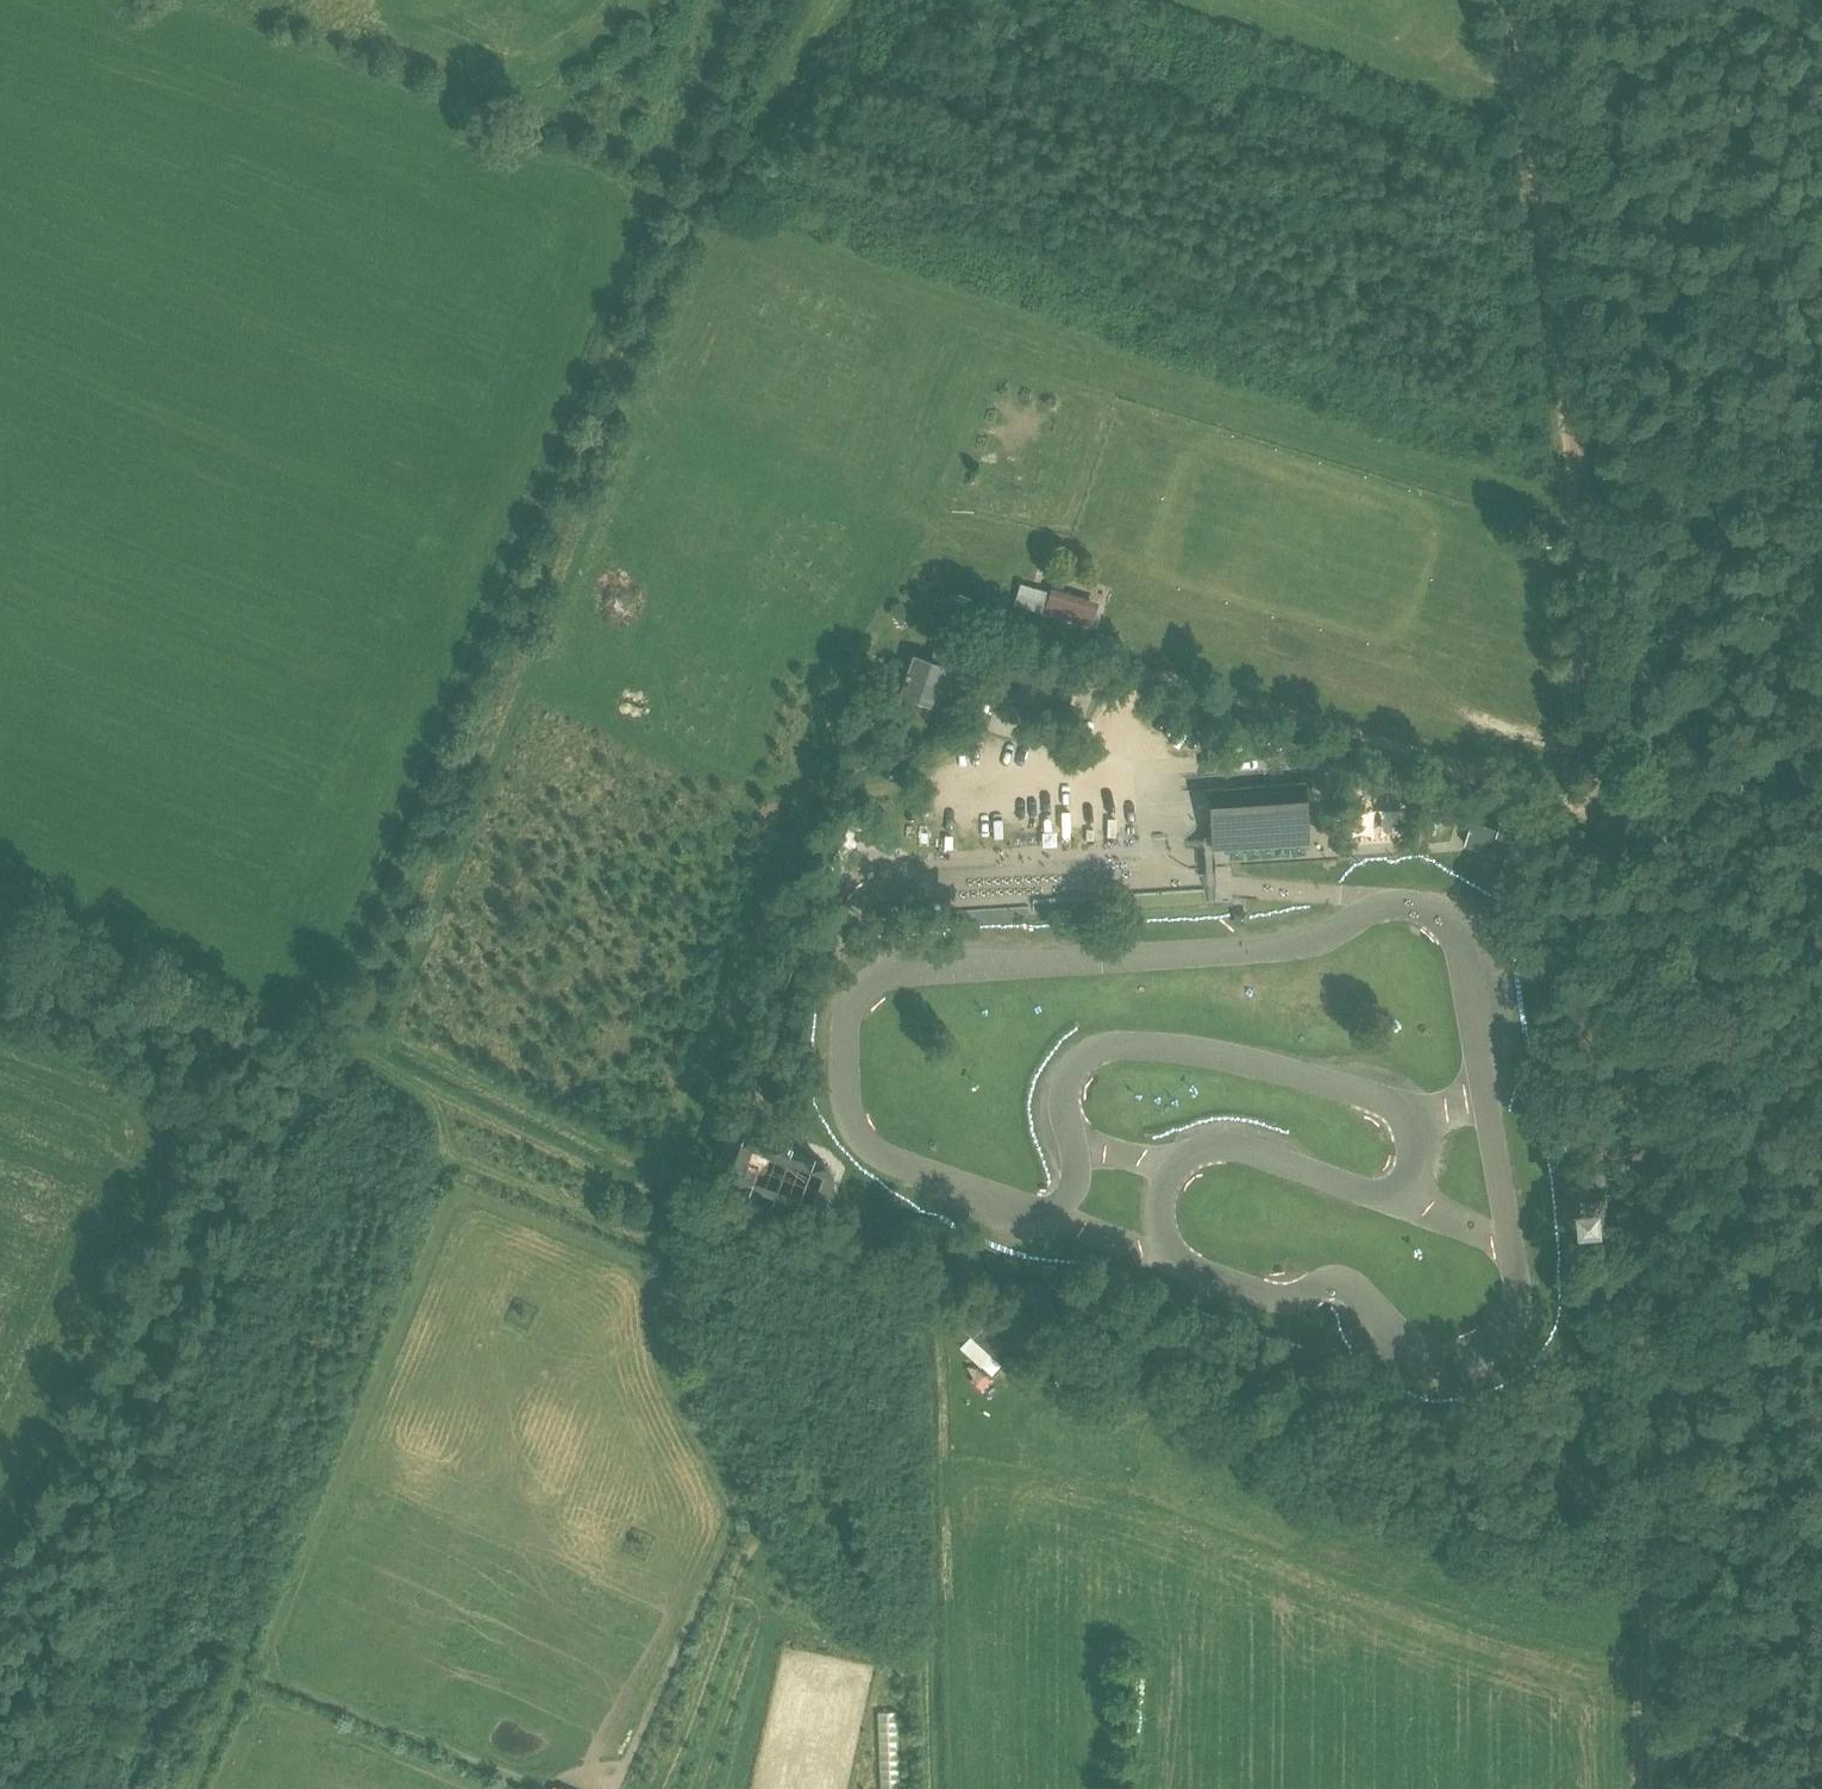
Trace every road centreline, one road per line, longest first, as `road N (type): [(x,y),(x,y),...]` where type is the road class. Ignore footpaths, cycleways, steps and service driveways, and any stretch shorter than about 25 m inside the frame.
road 1 (track): [(1659,1788),(1646,1026),(1550,200),(1519,0)]

